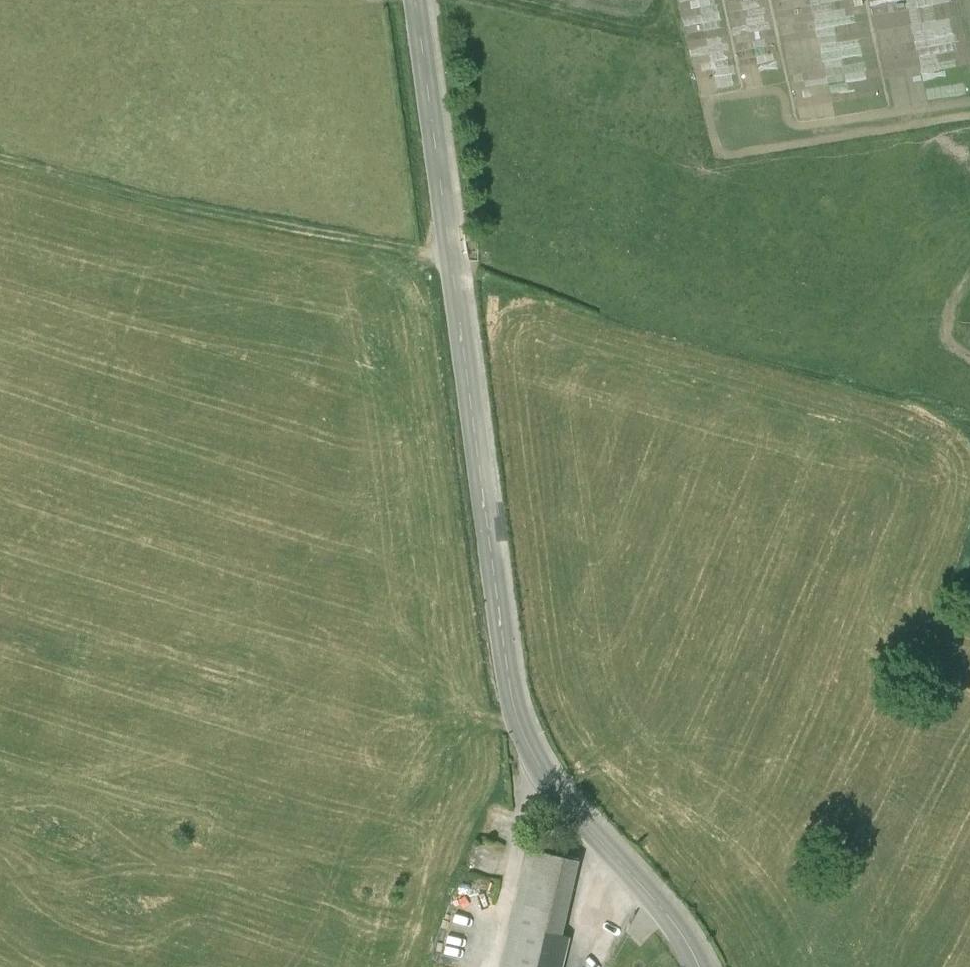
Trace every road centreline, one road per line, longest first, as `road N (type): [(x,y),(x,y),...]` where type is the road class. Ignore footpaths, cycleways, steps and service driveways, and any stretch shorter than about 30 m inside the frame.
road 1 (tertiary): [(415,0),(509,683),(523,736),(554,789),(661,908),(699,966)]
road 2 (track): [(499,0),(641,34),(660,26),(670,0)]

